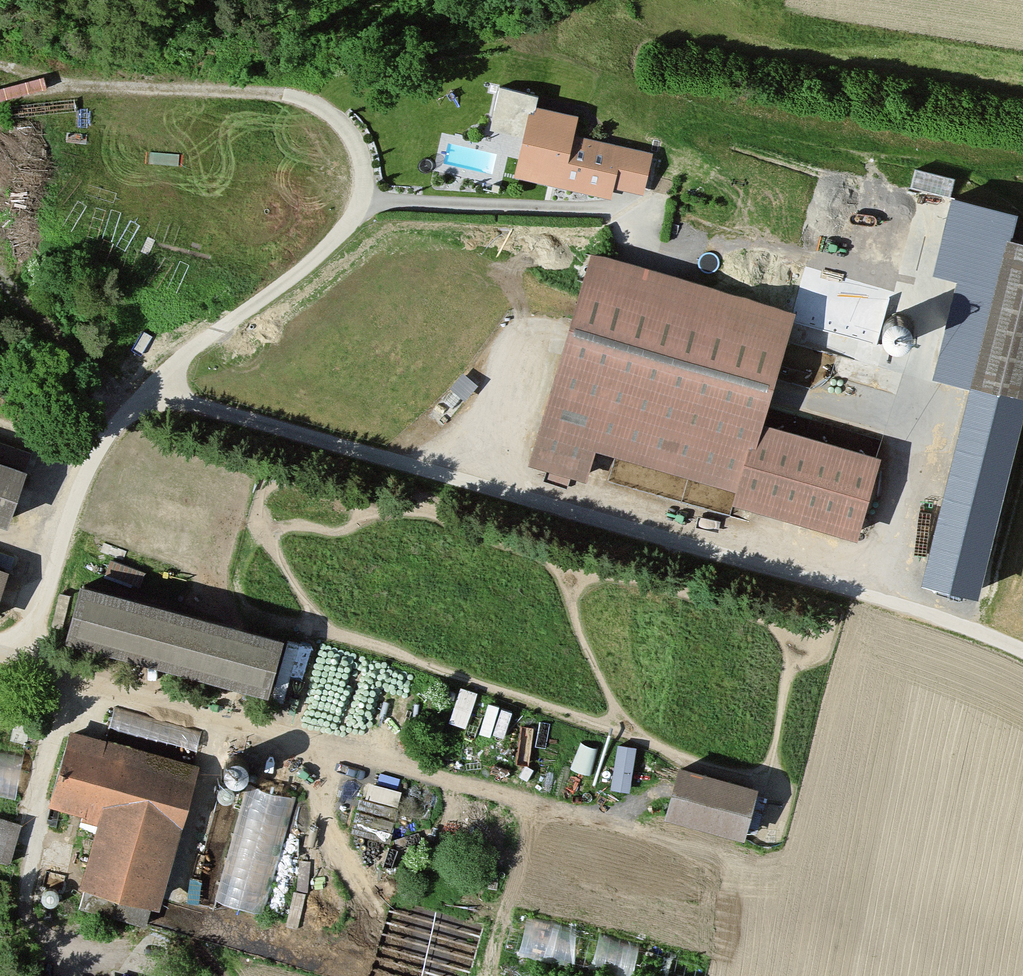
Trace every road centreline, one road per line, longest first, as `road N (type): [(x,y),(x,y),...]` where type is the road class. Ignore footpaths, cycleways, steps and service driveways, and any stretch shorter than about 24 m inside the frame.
road 1 (track): [(22,657),(82,468),(113,423),(156,400),(243,417),(973,628),(1022,652)]
road 2 (track): [(156,400),(192,344),(294,276),(341,232),(365,181),(352,135),(315,102),(251,88),(95,81),(5,96)]

